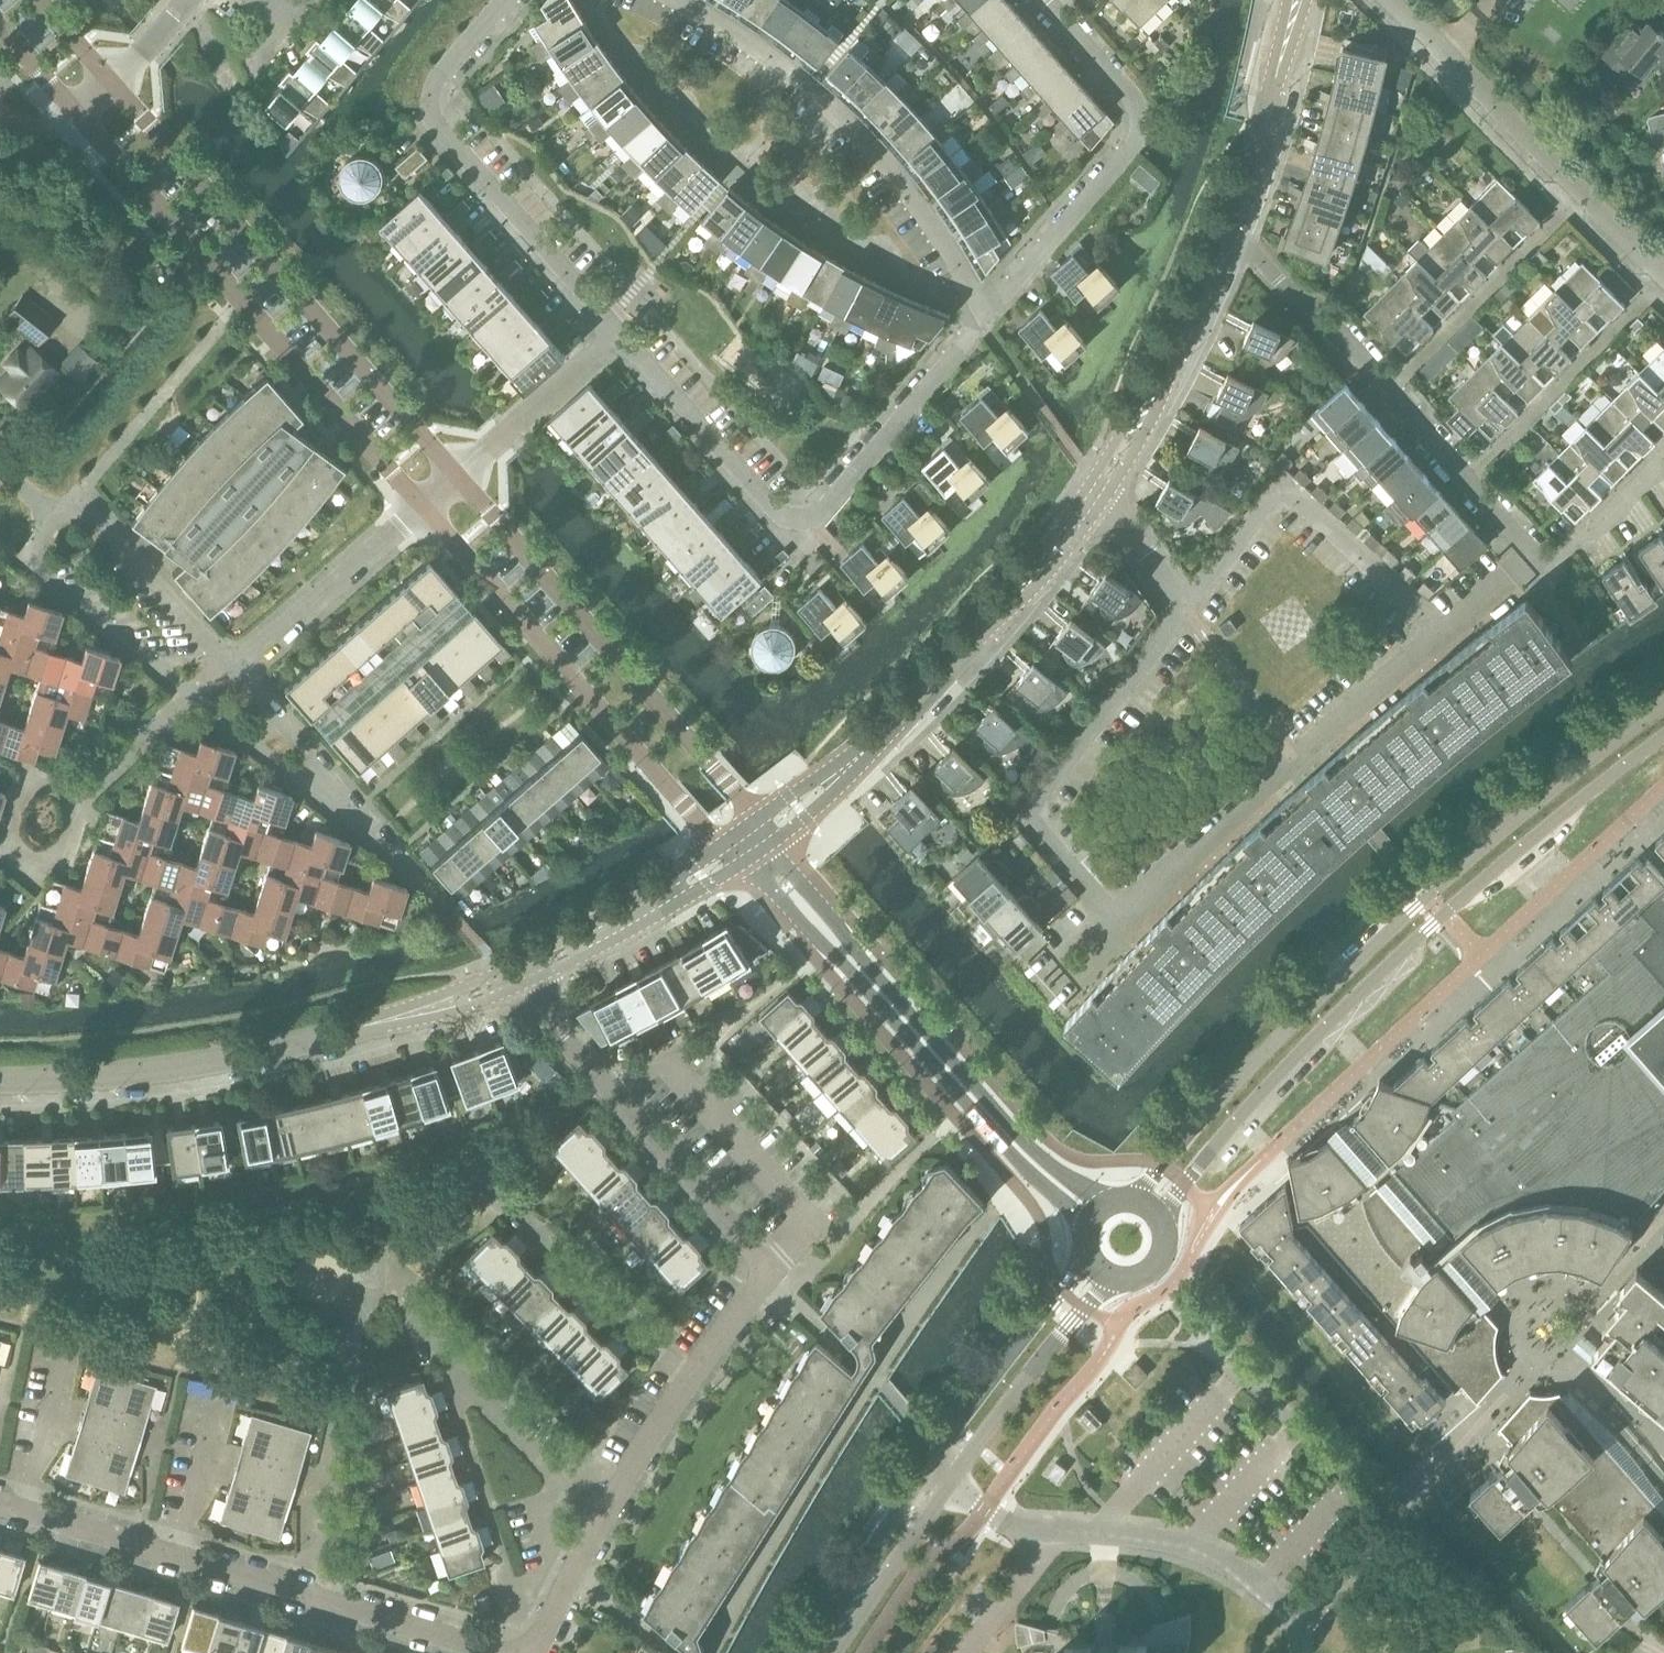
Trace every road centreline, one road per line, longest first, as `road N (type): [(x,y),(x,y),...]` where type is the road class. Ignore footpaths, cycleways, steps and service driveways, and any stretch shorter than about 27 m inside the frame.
road 1 (tertiary): [(1663,704),(1510,823),(1362,955),(1131,1197)]
road 2 (tertiary): [(1161,1217),(1221,1140),(1358,994),(1663,737)]
road 3 (residential): [(621,334),(775,510),(801,518),(824,510),(984,317)]
road 4 (residential): [(511,1652),(0,1503)]
road 5 (tertiary): [(72,113),(422,506)]
road 6 (tertiary): [(459,474),(111,81)]
road 7 (residential): [(688,1385),(771,1270),(515,985)]
road 8 (tertiary): [(742,862),(1086,1228)]
road 9 (tertiary): [(1109,1201),(1048,1164),(1005,1120),(774,841)]
road 10 (residential): [(1547,568),(1313,306),(1221,244)]
road 11 (tertiary): [(757,817),(459,474)]
road 12 (tertiary): [(422,506),(719,842)]
road 13 (residential): [(984,317),(938,231),(871,146),(807,85),(679,0)]
road 14 (residential): [(1447,631),(1118,924)]
road 15 (tertiary): [(0,1079),(222,1059),(427,1009)]
road 16 (residential): [(503,0),(436,77),(431,100),(438,122),(621,334)]
road 17 (residential): [(984,317),(1138,135),(1129,93),(1046,0)]
road 18 (residential): [(1118,924),(1028,811),(1186,608)]
road 19 (residential): [(228,665),(353,808),(344,816),(189,697)]
road 20 (residential): [(1663,274),(1394,0)]
road 21 (residential): [(1186,608),(1284,491),(1447,631)]
road 22 (residential): [(531,1652),(688,1385)]
road 23 (residential): [(688,1385),(470,1168)]
road 24 (residential): [(377,929),(141,738)]
road 25 (residential): [(1053,1529),(1159,1538),(1220,1558),(1299,1618),(1321,1595)]
road 26 (unclassified): [(1088,1254),(928,1467)]
road 27 (tertiary): [(846,767),(1031,578)]
road 28 (unclassified): [(949,1481),(1117,1278)]
road 29 (residential): [(189,697),(34,568),(33,545),(53,514)]
road 30 (residential): [(228,665),(422,506)]
road 31 (residential): [(228,665),(91,512),(73,505),(53,514)]
road 32 (residential): [(81,809),(268,956)]
road 33 (tertiary): [(1221,244),(1292,21)]
road 34 (residential): [(459,474),(621,334)]
road 35 (tertiary): [(1142,415),(1221,244)]
road 36 (residential): [(141,738),(0,628)]
road 37 (residential): [(149,976),(11,864)]
road 38 (unclassified): [(928,1467),(861,1567),(846,1619)]
road 39 (unclassified): [(846,1619),(887,1577),(949,1481)]
road 40 (residential): [(1547,568),(1663,454)]
road 41 (residential): [(962,1652),(1043,1554),(1053,1529)]
road 42 (residential): [(1186,608),(1105,496)]
road 43 (residential): [(1447,631),(1513,575),(1547,568)]

